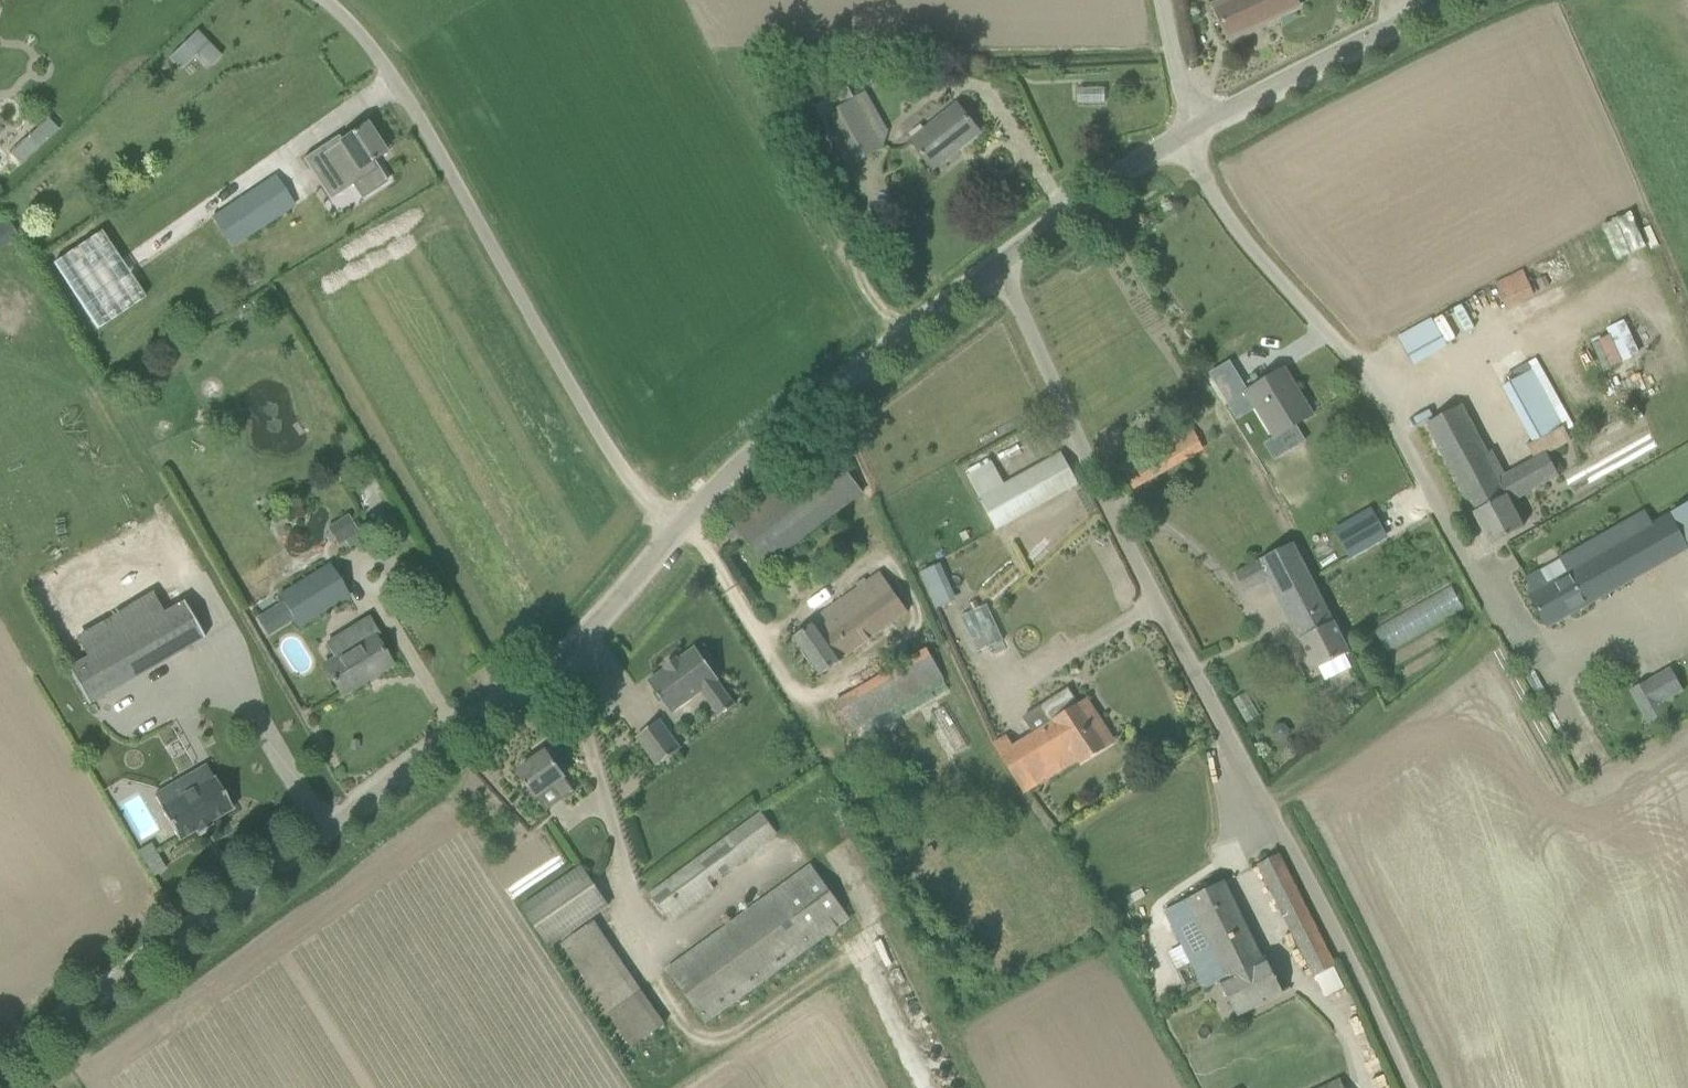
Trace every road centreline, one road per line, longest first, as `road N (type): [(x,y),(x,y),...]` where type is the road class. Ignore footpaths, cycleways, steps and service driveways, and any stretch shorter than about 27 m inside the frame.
road 1 (unclassified): [(1000,261),(1128,542),(1414,1087)]
road 2 (unclassified): [(0,1061),(559,659),(679,527)]
road 3 (unclassified): [(679,527),(601,436),(410,100),(358,25),(311,0)]
road 4 (unclassified): [(679,527),(778,432),(1000,261)]
road 5 (unclassified): [(1203,122),(1447,0)]
road 6 (unclassified): [(1000,261),(1203,122)]
road 7 (unclassified): [(1203,122),(1176,73),(1161,0)]

